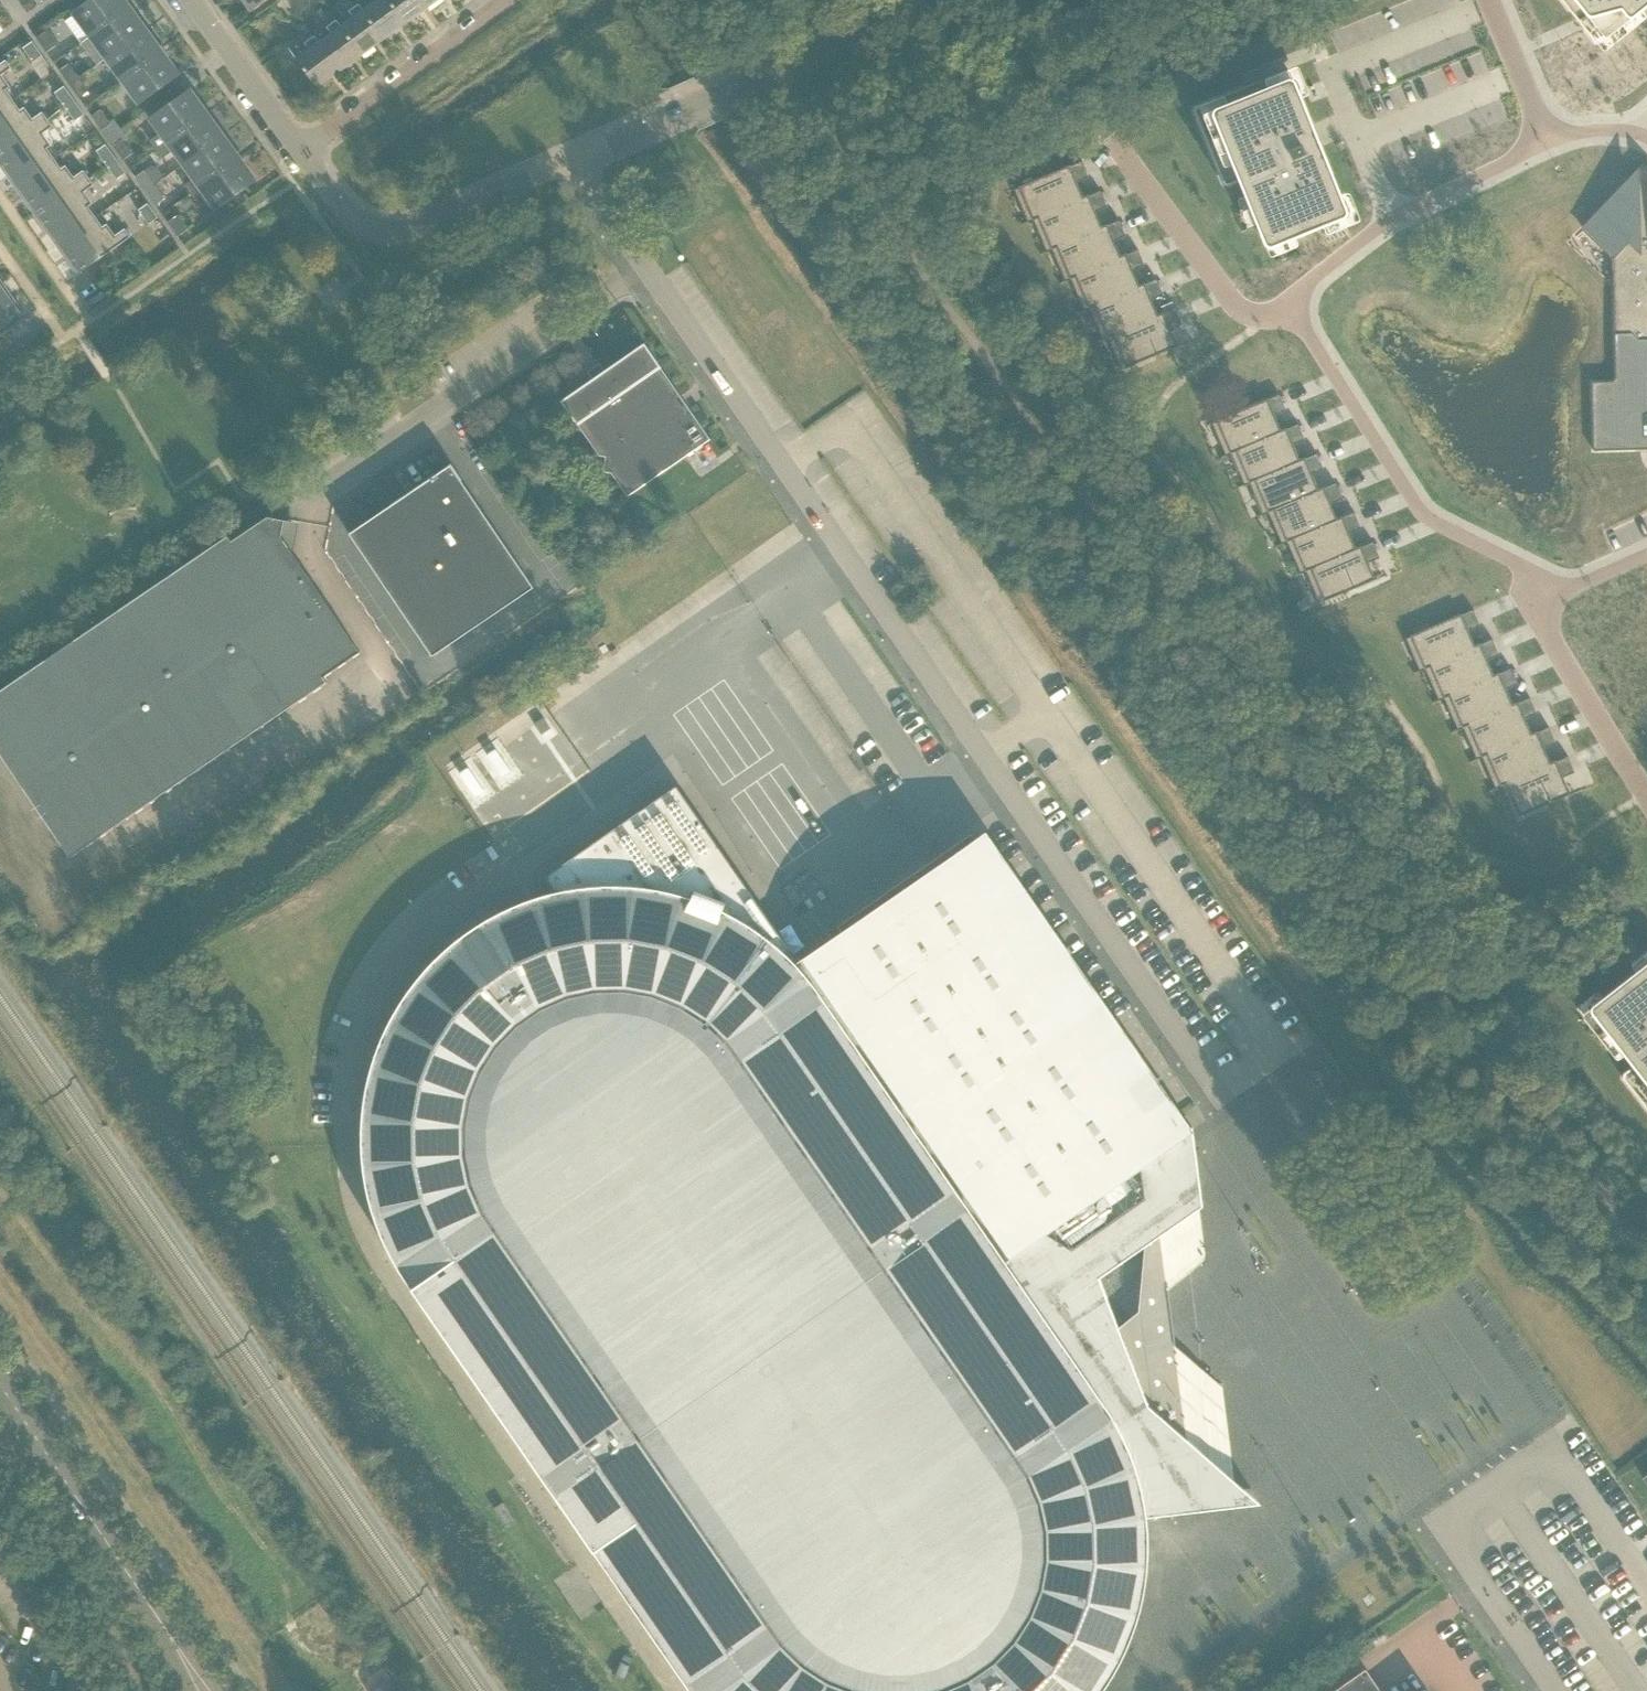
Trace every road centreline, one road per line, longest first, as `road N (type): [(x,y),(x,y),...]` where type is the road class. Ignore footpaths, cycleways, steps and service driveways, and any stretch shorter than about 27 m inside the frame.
road 1 (unclassified): [(1218,1089),(647,267)]
road 2 (unclassified): [(287,511),(647,267)]
road 3 (unclassified): [(577,161),(943,0)]
road 4 (residential): [(1298,313),(1420,513),(1552,581)]
road 5 (residential): [(300,148),(329,192),(379,228),(421,226),(577,161)]
road 6 (residential): [(1549,141),(1403,212),(1316,276),(1298,313)]
road 7 (secondary): [(169,1634),(0,1384)]
road 8 (residential): [(1112,136),(1233,303),(1267,317),(1298,313)]
road 9 (residential): [(300,148),(505,0)]
road 10 (residential): [(1646,794),(1544,626),(1552,581)]
road 11 (residential): [(1562,1690),(1446,1522)]
road 12 (residential): [(192,0),(300,148)]
road 13 (residential): [(1489,0),(1549,141)]
road 14 (unclassified): [(647,267),(577,161)]

